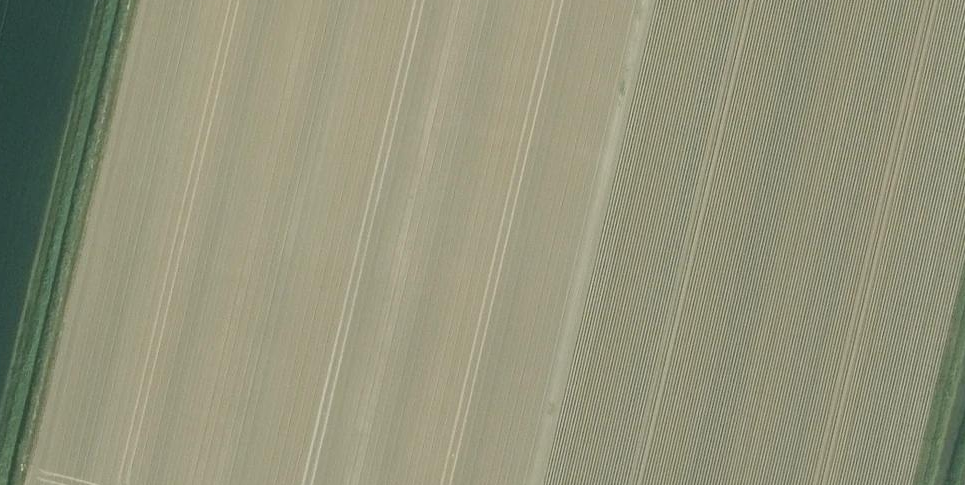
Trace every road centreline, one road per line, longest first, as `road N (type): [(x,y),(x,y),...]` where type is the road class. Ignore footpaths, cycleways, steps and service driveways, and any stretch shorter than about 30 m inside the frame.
road 1 (track): [(133,0),(20,484)]
road 2 (track): [(964,297),(921,484)]

